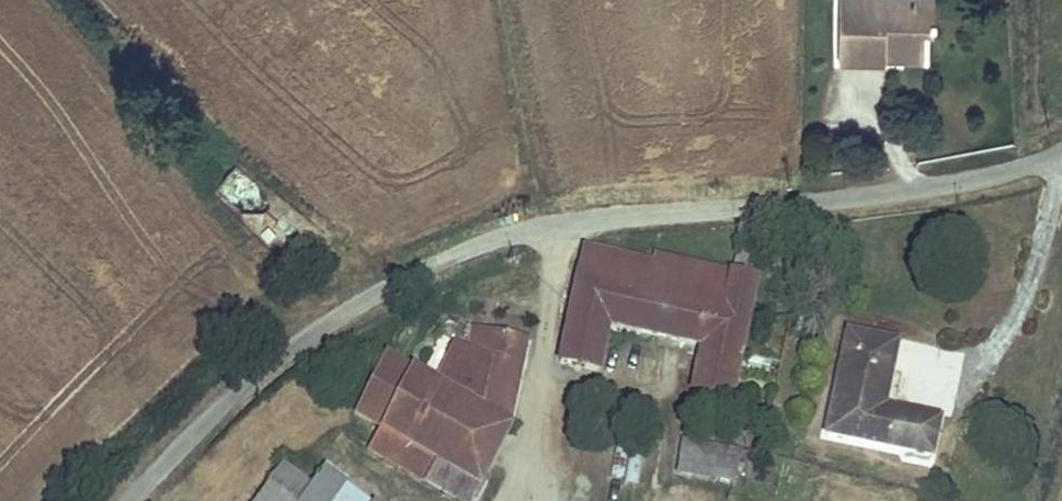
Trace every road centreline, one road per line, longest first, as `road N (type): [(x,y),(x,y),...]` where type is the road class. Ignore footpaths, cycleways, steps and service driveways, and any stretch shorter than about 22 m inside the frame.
road 1 (unclassified): [(1061,152),(987,179),(883,198),(552,227),(438,264),(266,369),(135,500)]

